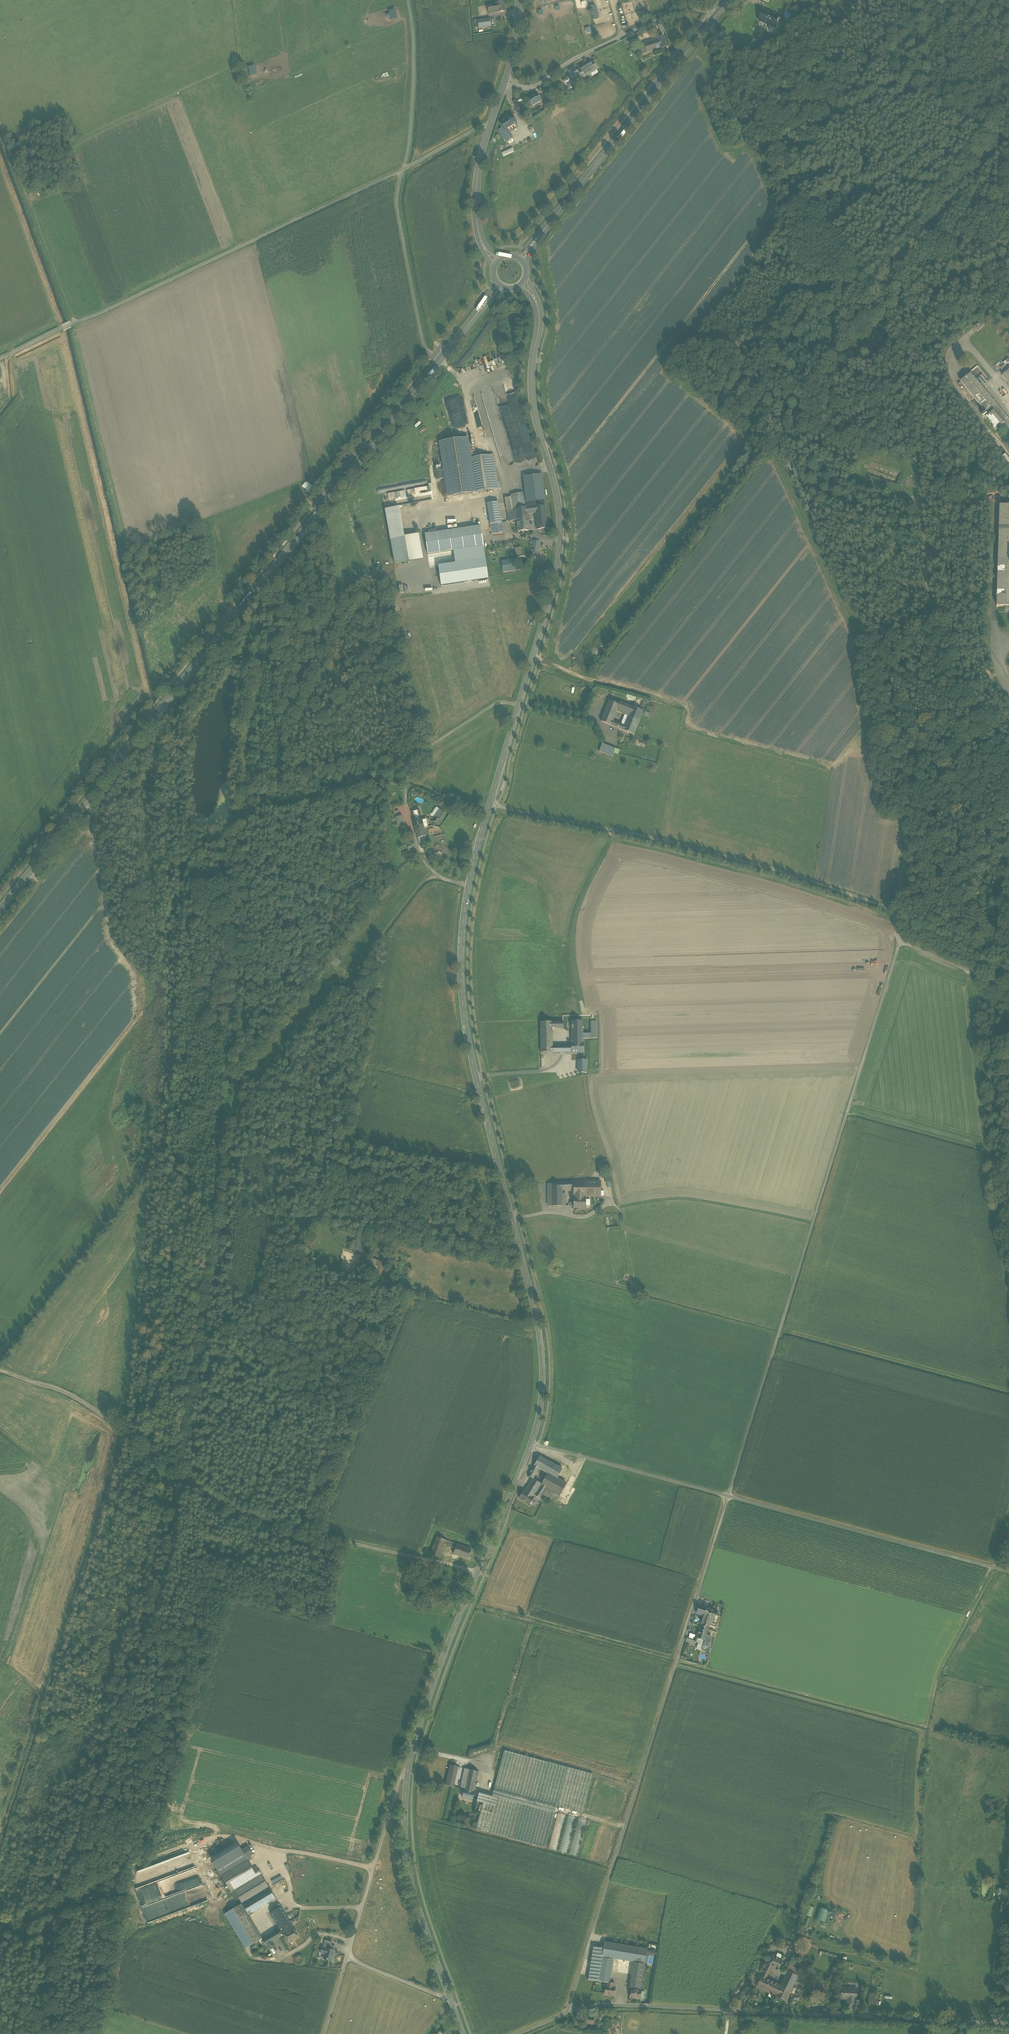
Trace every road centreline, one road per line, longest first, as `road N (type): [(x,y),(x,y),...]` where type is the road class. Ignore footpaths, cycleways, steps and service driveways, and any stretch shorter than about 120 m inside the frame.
road 1 (track): [(41,2033),(56,1924),(174,1544),(240,1115),(250,1030),(244,762),(258,667),(229,624)]
road 2 (primary): [(0,909),(476,314)]
road 3 (secondary): [(490,803),(468,886),(461,980),(476,1076),(541,1344),(531,1443)]
road 4 (secondary): [(531,1443),(443,1658),(407,1774),(410,1877),(463,2033)]
road 5 (unclassified): [(900,940),(728,1496)]
road 6 (unclassified): [(728,1496),(571,2012)]
road 7 (secondary): [(537,303),(532,400),(556,493),(559,560),(490,803)]
road 8 (track): [(489,129),(62,328)]
road 9 (unclassified): [(900,940),(892,909),(790,874),(490,803)]
road 10 (unclassified): [(1008,2024),(620,2005),(571,2012)]
road 11 (track): [(0,1826),(123,1429)]
road 12 (track): [(123,1429),(222,1508),(484,1576)]
road 13 (track): [(407,0),(411,83),(395,200),(422,344),(433,356)]
road 14 (track): [(374,1868),(211,1838),(64,1900)]
road 15 (track): [(441,878),(420,887),(240,1115)]
road 16 (track): [(968,971),(1008,1272)]
road 17 (unclassified): [(1008,1571),(728,1496)]
road 18 (track): [(878,1012),(597,1014)]
road 19 (primary): [(539,236),(715,17)]
road 20 (track): [(324,2033),(407,1774)]
road 21 (track): [(410,819),(405,792),(419,750),(490,707),(508,703),(597,724)]
road 22 (track): [(282,1265),(347,1018)]
road 23 (track): [(0,1355),(152,1162)]
road 24 (residential): [(505,82),(536,87),(574,59),(680,12),(715,17)]
road 25 (track): [(73,324),(0,128)]
road 26 (unclassified): [(728,1496),(531,1443)]
road 27 (track): [(813,1223),(689,1198),(618,1207)]
road 28 (track): [(878,316),(950,236),(965,241),(1008,181)]
road 29 (track): [(501,1177),(314,1141)]
road 30 (track): [(247,779),(286,791),(419,750)]
road 31 (track): [(613,830),(573,926),(580,998)]
road 32 (track): [(769,454),(878,316)]
road 33 (secondary): [(481,242),(478,171),(505,82)]
road 34 (track): [(0,1370),(59,1388),(123,1429)]
road 35 (track): [(638,1784),(517,1752)]

